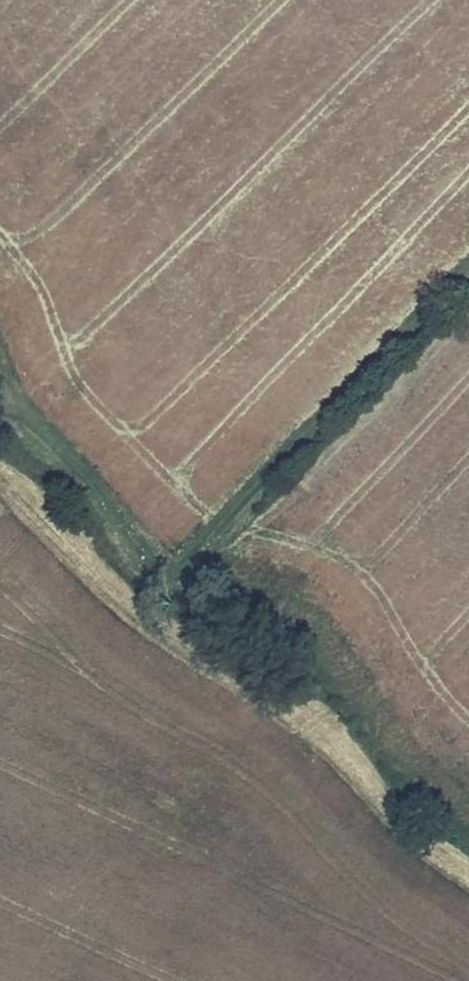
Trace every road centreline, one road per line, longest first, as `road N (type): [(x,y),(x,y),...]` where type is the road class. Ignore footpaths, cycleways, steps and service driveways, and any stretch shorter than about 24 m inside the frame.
road 1 (track): [(468,277),(199,554),(179,558),(156,546),(23,414),(9,405),(0,411)]
road 2 (track): [(468,886),(415,846),(276,705),(157,628),(0,488)]

